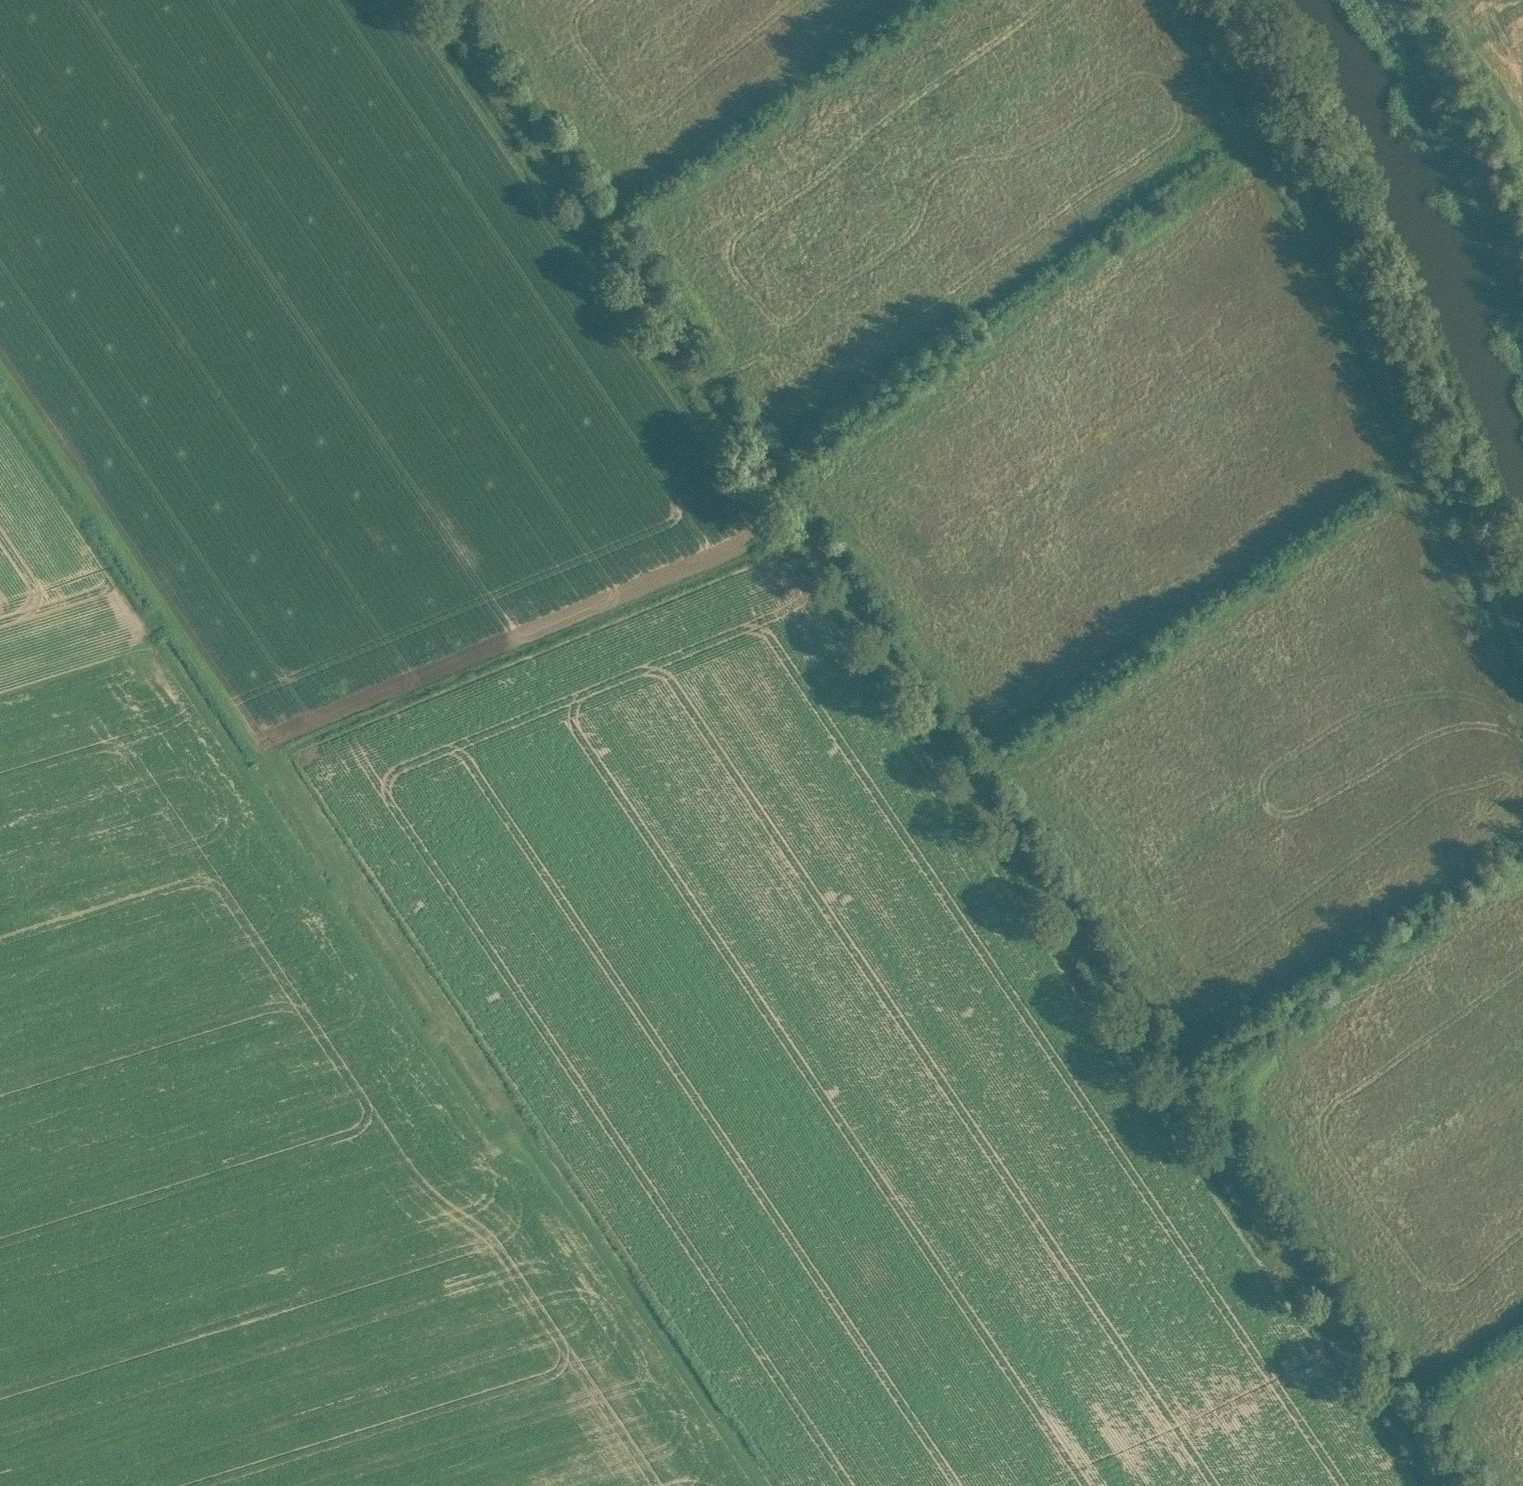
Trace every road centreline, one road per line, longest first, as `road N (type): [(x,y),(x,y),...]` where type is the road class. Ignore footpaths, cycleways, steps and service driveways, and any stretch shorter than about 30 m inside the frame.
road 1 (track): [(434,0),(1453,1485)]

